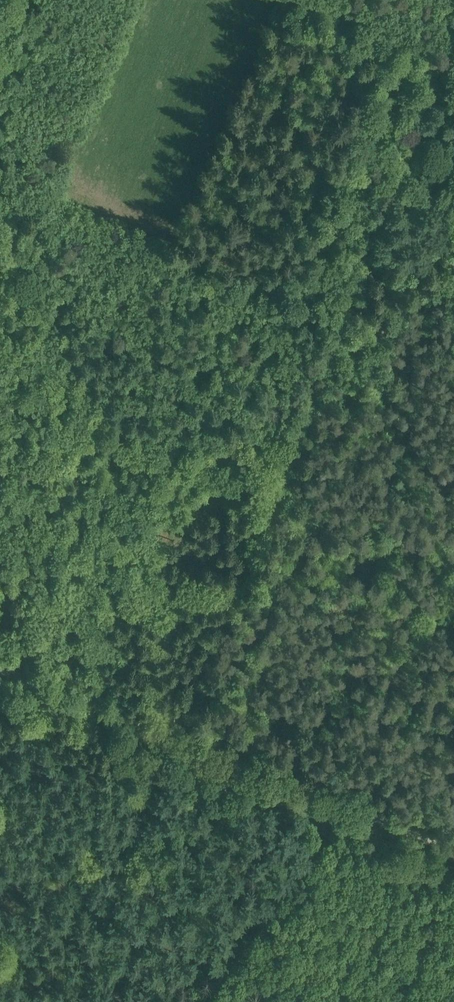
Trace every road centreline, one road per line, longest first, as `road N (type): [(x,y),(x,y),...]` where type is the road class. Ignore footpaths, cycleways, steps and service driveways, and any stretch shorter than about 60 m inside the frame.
road 1 (track): [(180,749),(453,53)]
road 2 (track): [(453,857),(180,749)]
road 3 (track): [(80,1001),(180,749)]
road 4 (track): [(109,255),(339,350)]
road 5 (track): [(180,749),(0,676)]

